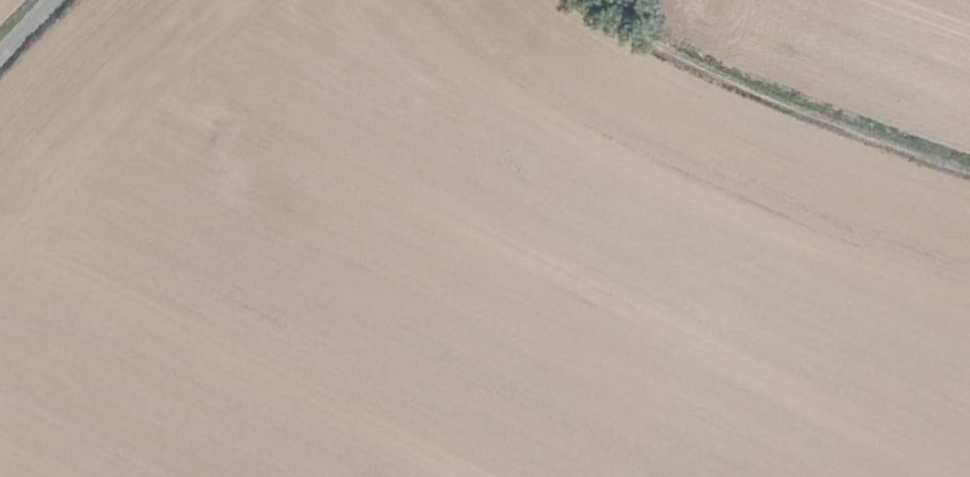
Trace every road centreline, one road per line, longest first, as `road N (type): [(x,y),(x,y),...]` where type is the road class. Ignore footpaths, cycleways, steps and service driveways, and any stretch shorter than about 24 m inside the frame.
road 1 (track): [(601,0),(722,76),(969,164)]

